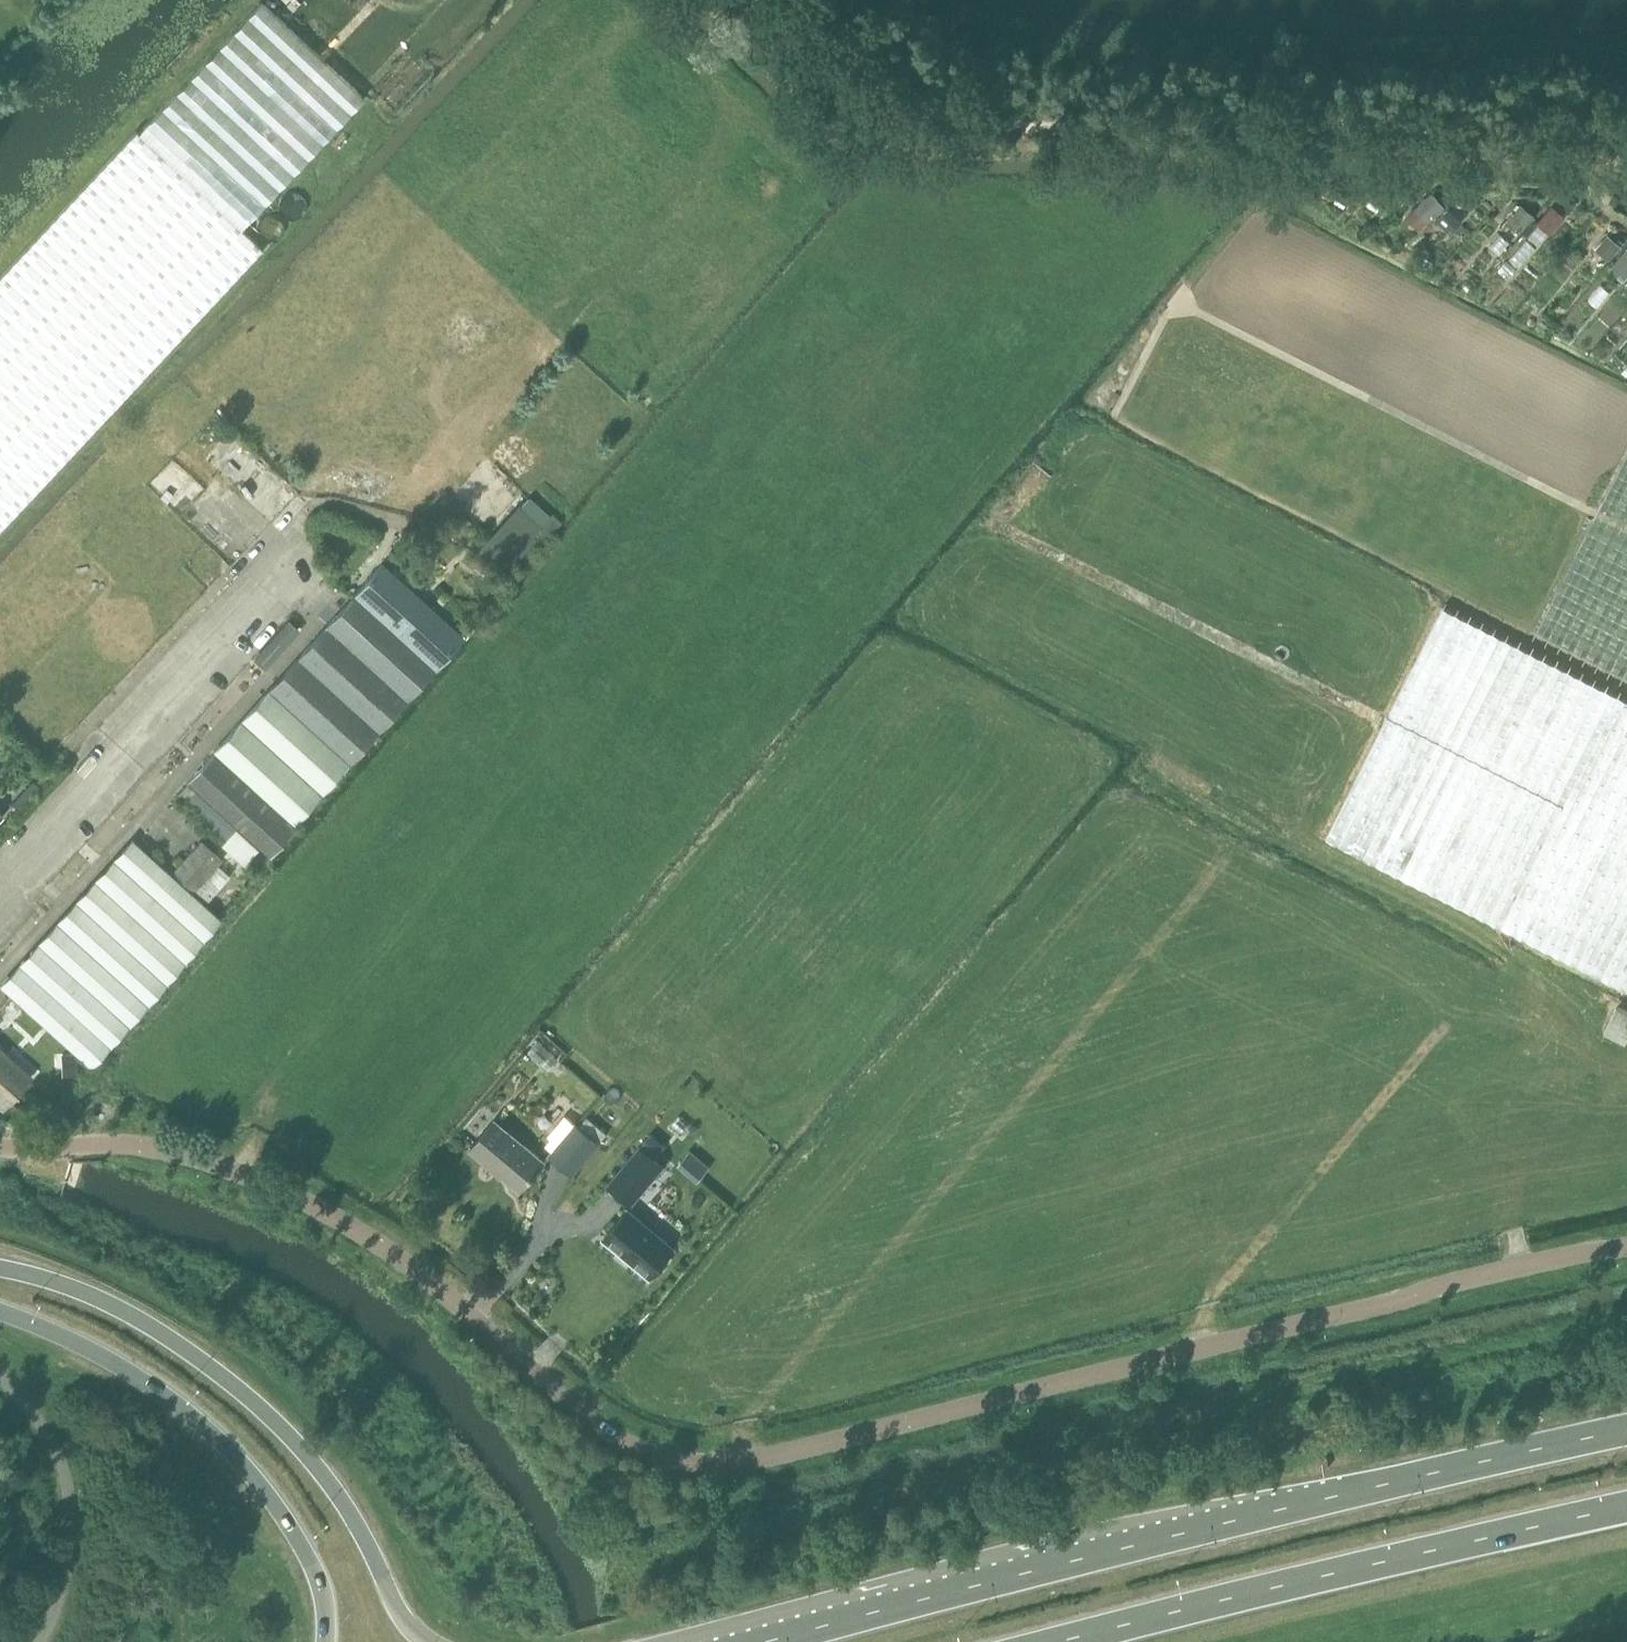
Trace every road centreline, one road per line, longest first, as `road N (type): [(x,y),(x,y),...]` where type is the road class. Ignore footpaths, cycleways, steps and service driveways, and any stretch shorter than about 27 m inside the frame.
road 1 (unclassified): [(1626,1246),(724,1463),(684,1460),(613,1436),(385,1247),(250,1175),(155,1148),(0,1144)]
road 2 (primary): [(1626,1430),(1117,1549),(759,1641)]
road 3 (primary): [(1058,1641),(1626,1507)]
road 4 (primary): [(422,1641),(334,1491),(276,1425),(219,1375),(110,1306),(0,1270)]
road 5 (primary): [(0,1317),(110,1363),(220,1441),(281,1510),(330,1602),(329,1641)]

